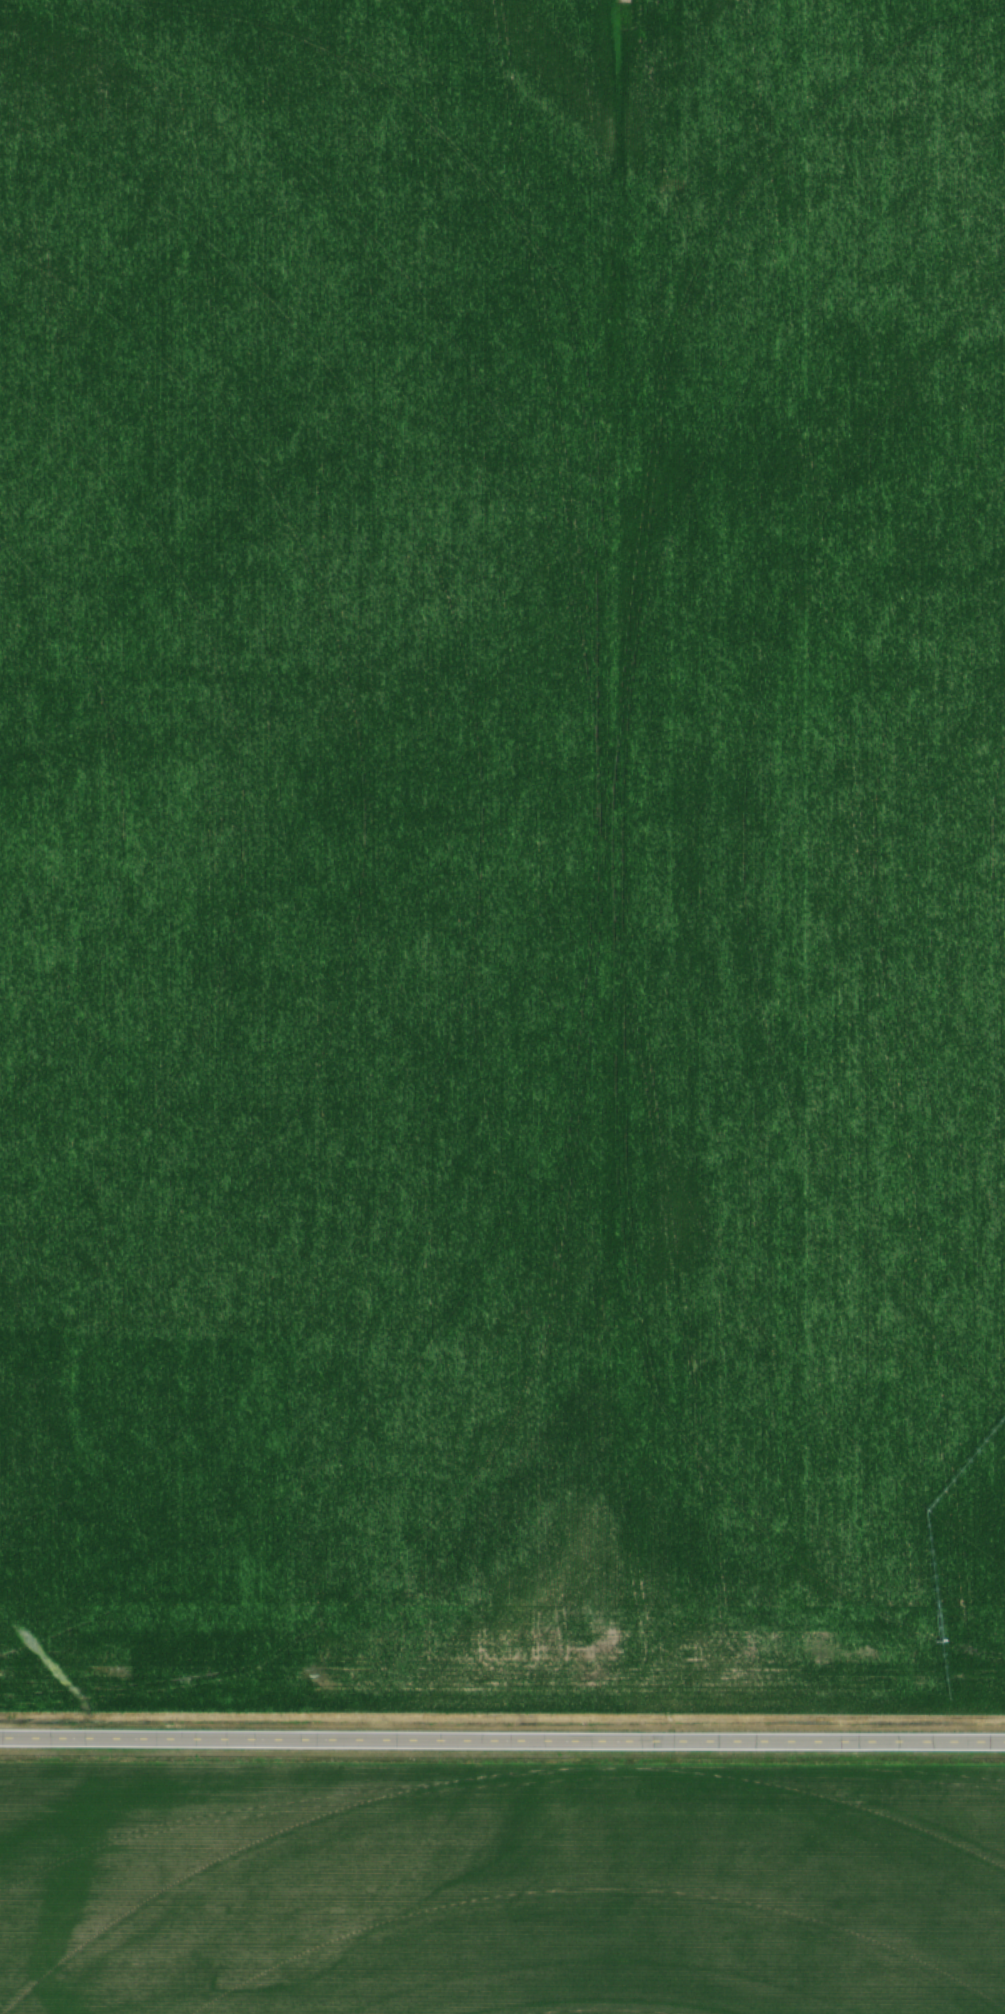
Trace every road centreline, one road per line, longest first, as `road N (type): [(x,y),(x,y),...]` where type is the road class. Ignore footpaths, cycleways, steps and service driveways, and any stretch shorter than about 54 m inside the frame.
road 1 (tertiary): [(0,1743),(1004,1746)]

